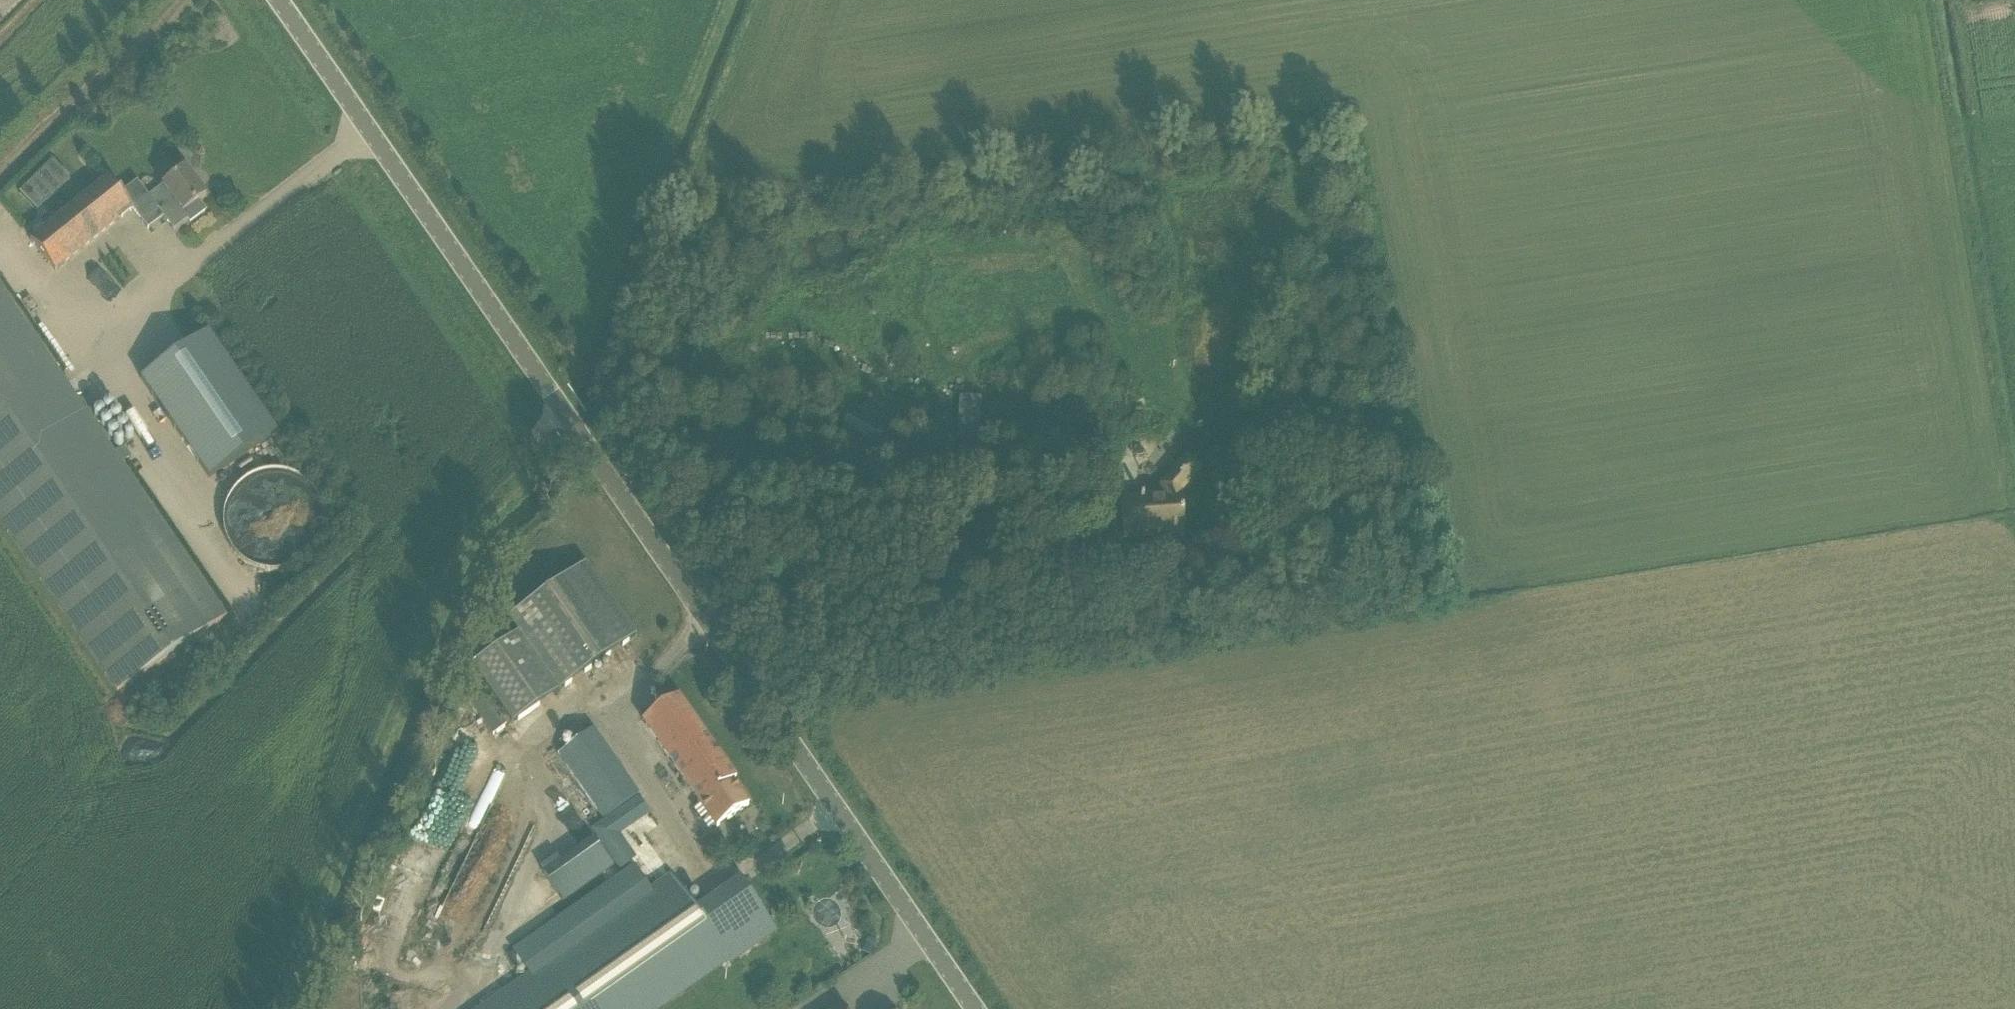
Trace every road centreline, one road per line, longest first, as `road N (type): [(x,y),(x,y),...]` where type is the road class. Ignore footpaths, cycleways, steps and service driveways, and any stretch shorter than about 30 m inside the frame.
road 1 (unclassified): [(969,1008),(285,0)]
road 2 (track): [(731,0),(566,412)]

